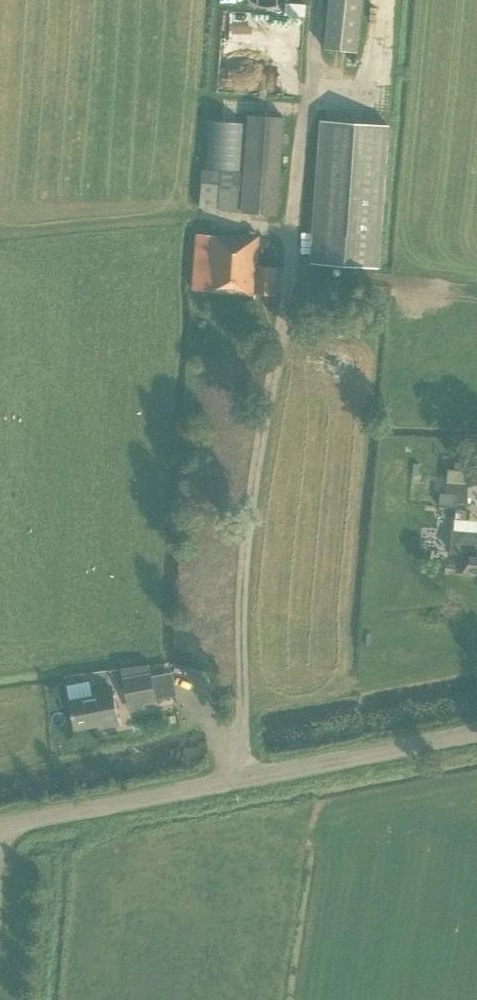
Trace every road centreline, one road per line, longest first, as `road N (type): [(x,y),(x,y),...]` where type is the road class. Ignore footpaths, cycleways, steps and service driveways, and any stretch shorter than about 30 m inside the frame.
road 1 (unclassified): [(0,825),(476,736)]

